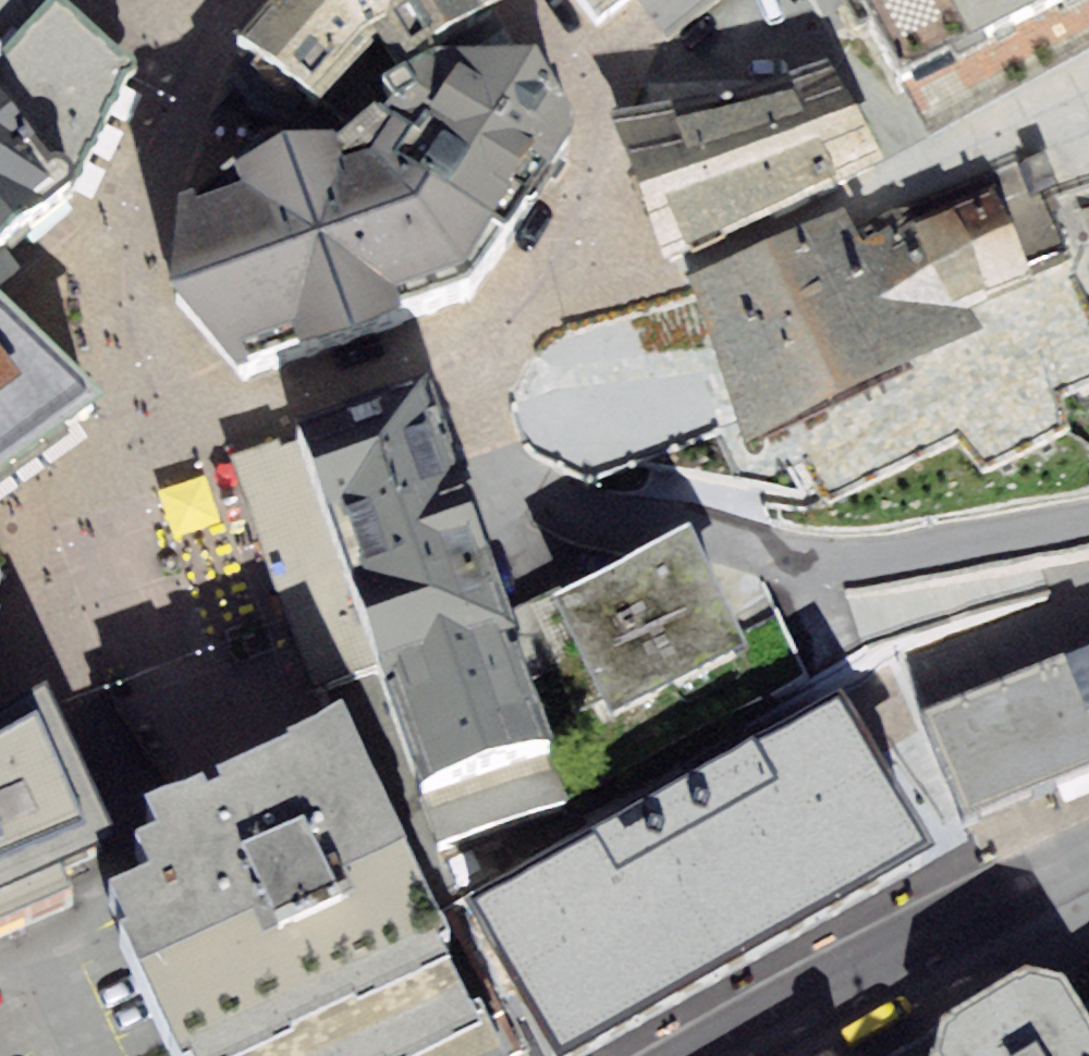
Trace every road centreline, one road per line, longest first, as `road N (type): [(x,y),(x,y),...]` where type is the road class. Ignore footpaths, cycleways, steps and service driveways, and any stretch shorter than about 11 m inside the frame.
road 1 (residential): [(452,353),(480,433),(500,464),(528,487),(584,512),(767,555),(837,558),(1088,516)]
road 2 (secondary): [(1088,870),(739,1055)]
road 3 (residential): [(571,88),(592,139),(588,205),(535,297),(495,336),(452,353)]
road 4 (residential): [(452,353),(159,458)]
road 5 (residential): [(0,699),(63,543),(159,458)]
road 6 (residential): [(115,261),(195,34)]
road 7 (residential): [(159,458),(117,344),(115,261)]
road 8 (residential): [(680,0),(571,88)]

